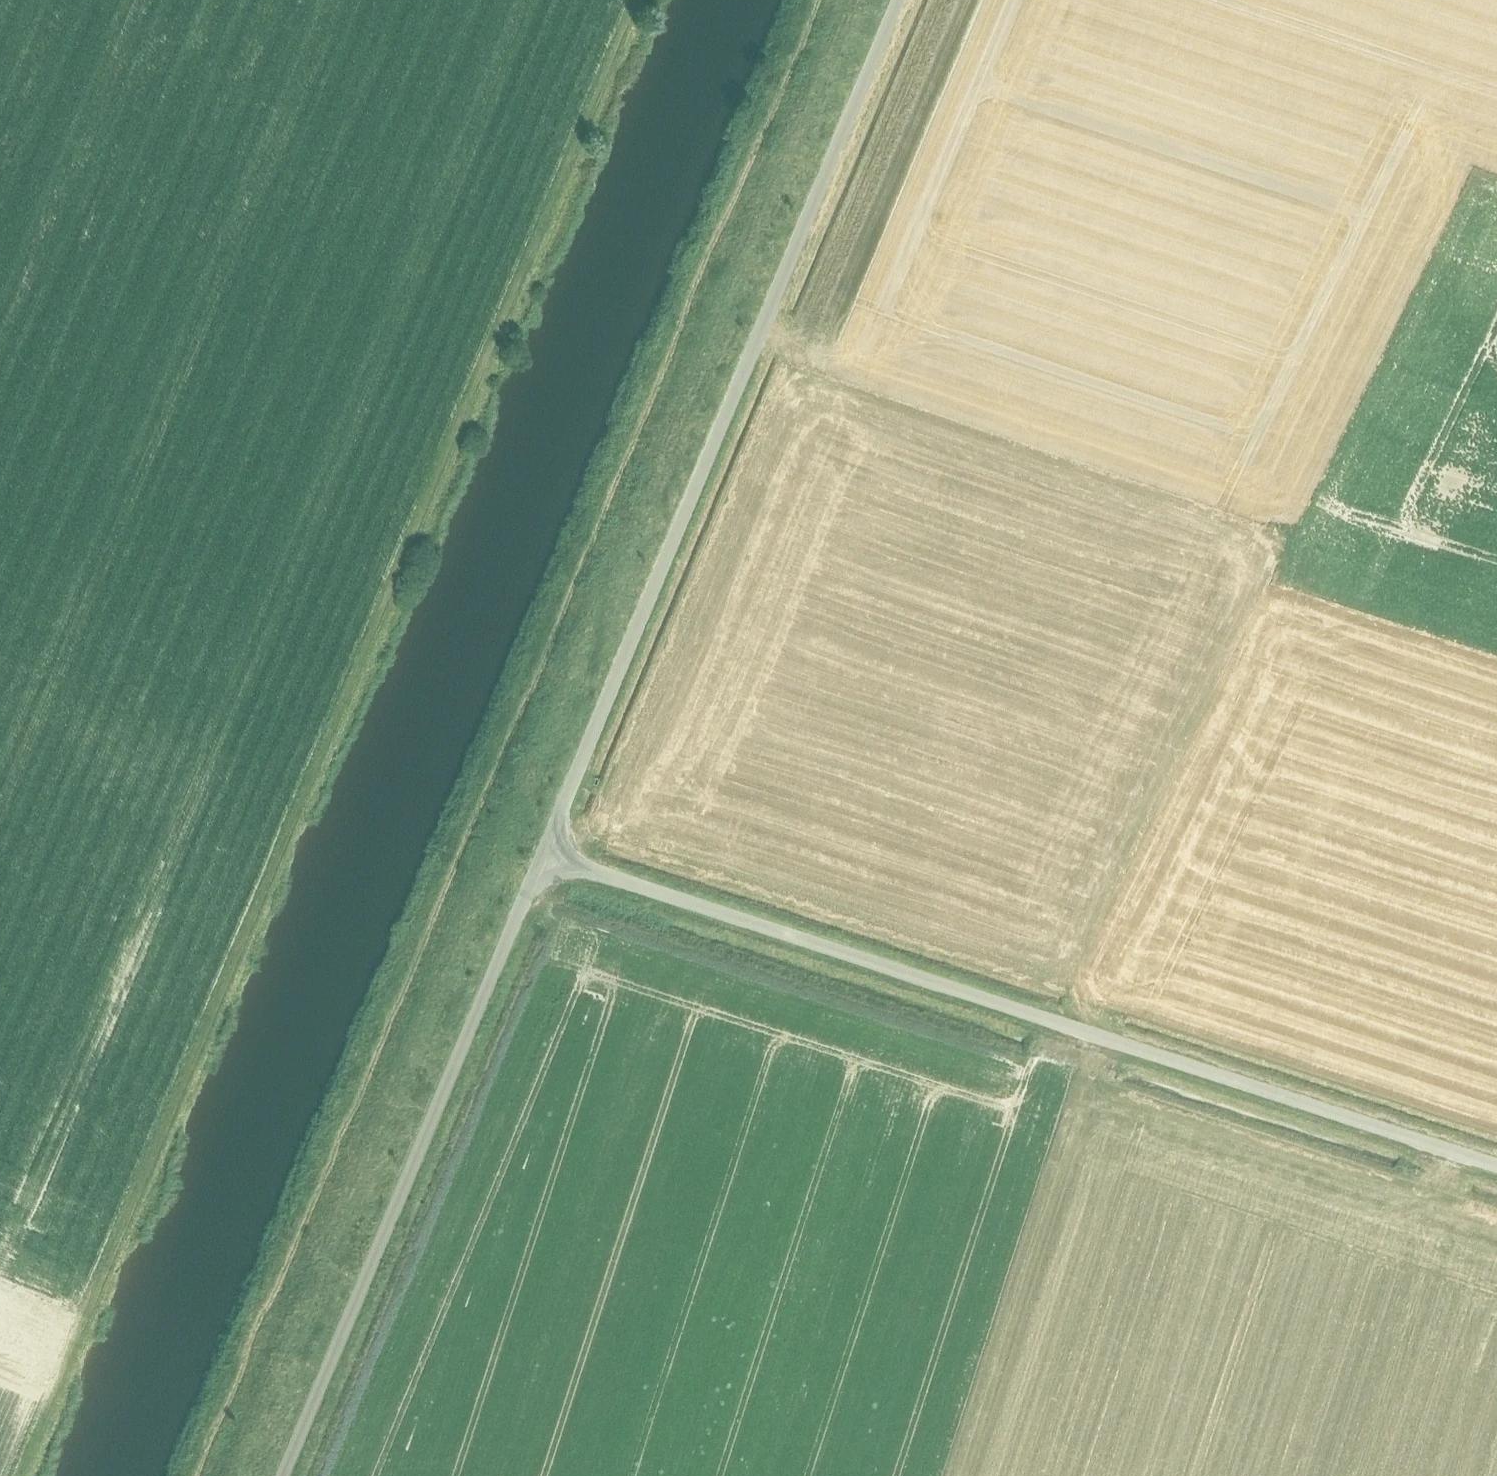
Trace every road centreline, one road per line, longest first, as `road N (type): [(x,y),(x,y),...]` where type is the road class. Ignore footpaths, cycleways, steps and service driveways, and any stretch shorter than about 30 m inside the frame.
road 1 (unclassified): [(1496,1165),(545,851)]
road 2 (unclassified): [(545,851),(900,0)]
road 3 (unclassified): [(283,1475),(545,851)]

